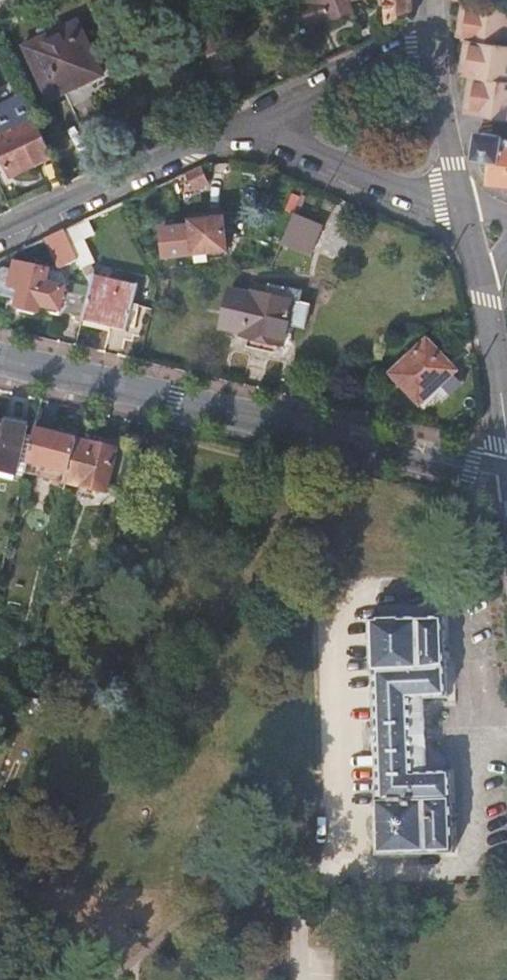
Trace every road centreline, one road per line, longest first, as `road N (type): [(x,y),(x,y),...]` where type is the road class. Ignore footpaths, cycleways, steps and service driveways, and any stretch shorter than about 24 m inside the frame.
road 1 (residential): [(0,358),(506,477)]
road 2 (residential): [(266,117),(0,241)]
road 3 (residential): [(462,199),(357,168),(266,117)]
road 4 (residential): [(506,477),(483,280)]
road 5 (residential): [(431,34),(266,117)]
road 6 (residential): [(462,199),(431,34)]

